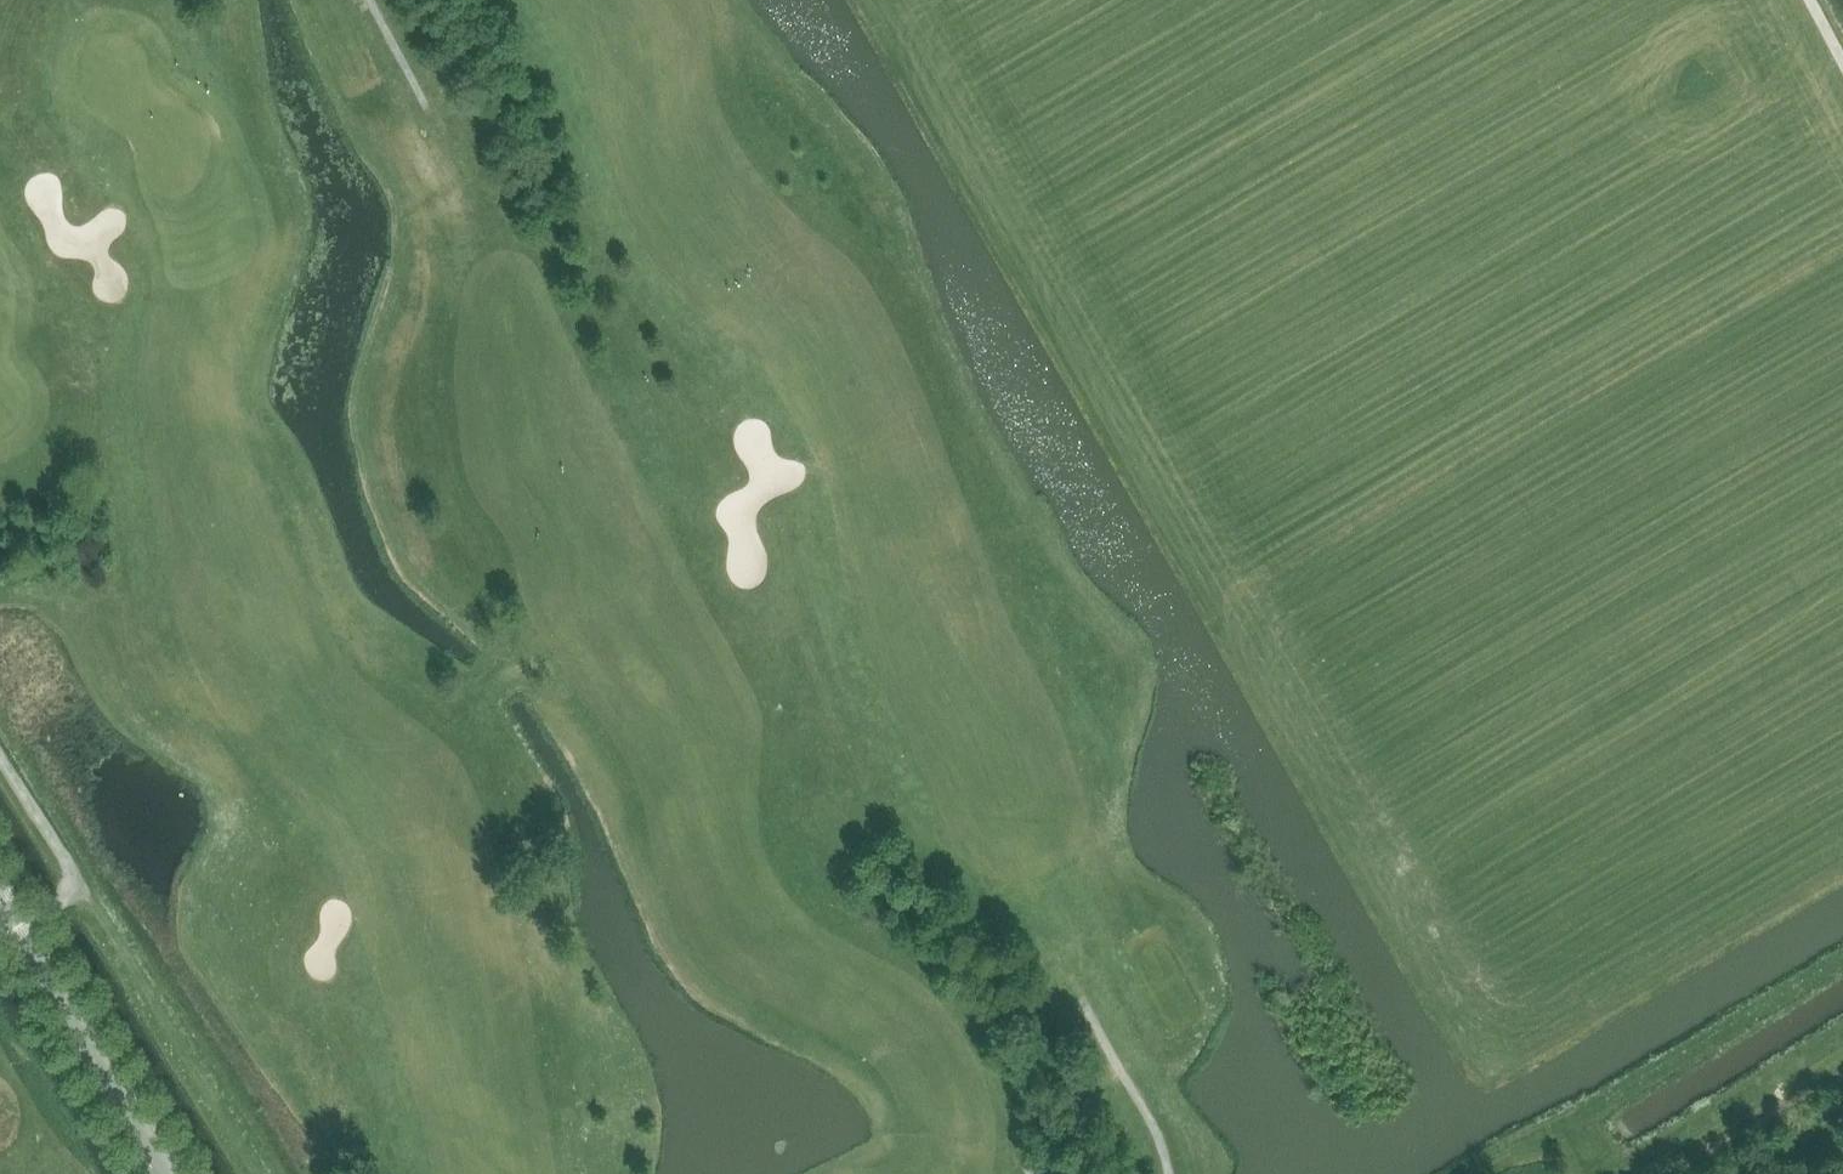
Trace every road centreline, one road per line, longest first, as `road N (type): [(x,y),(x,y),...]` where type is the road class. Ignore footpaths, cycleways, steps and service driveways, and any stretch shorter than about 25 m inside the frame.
road 1 (tertiary): [(165,1173),(0,901)]

